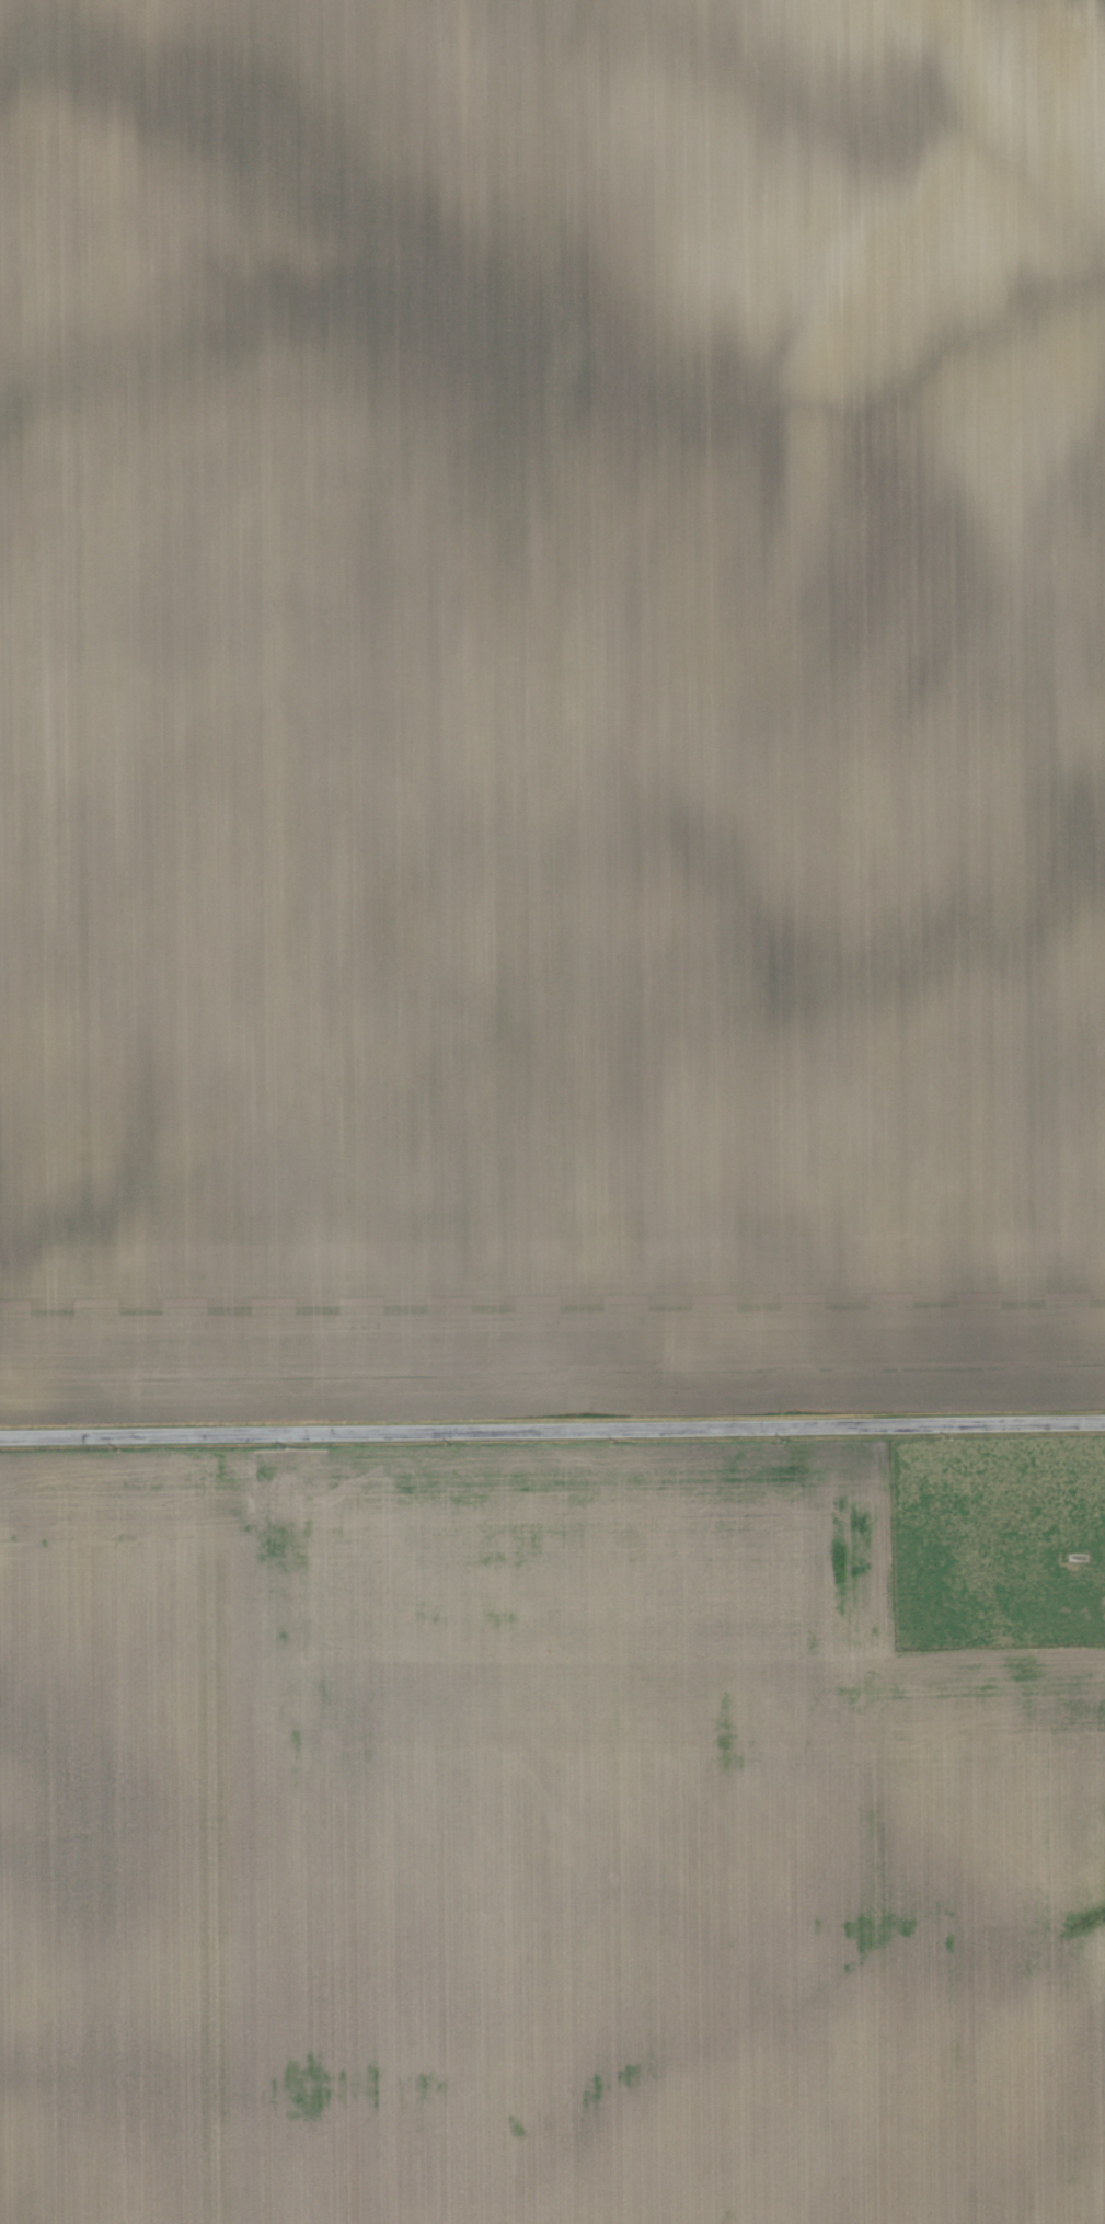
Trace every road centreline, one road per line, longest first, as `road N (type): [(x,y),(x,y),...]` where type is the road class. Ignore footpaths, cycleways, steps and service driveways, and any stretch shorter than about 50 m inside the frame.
road 1 (residential): [(1104,1423),(0,1439)]

